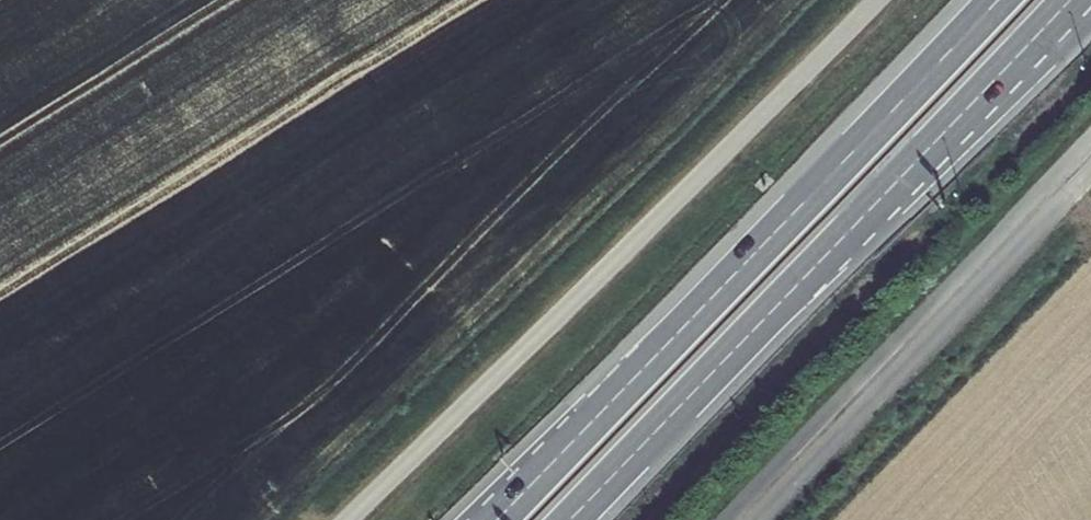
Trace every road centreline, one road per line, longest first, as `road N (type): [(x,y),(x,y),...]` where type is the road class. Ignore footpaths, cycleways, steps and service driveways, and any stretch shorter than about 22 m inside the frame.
road 1 (trunk): [(570,519),(1034,39)]
road 2 (trunk): [(999,0),(635,379)]
road 3 (trunk): [(635,379),(486,519)]
road 4 (trunk): [(635,379),(499,519)]

